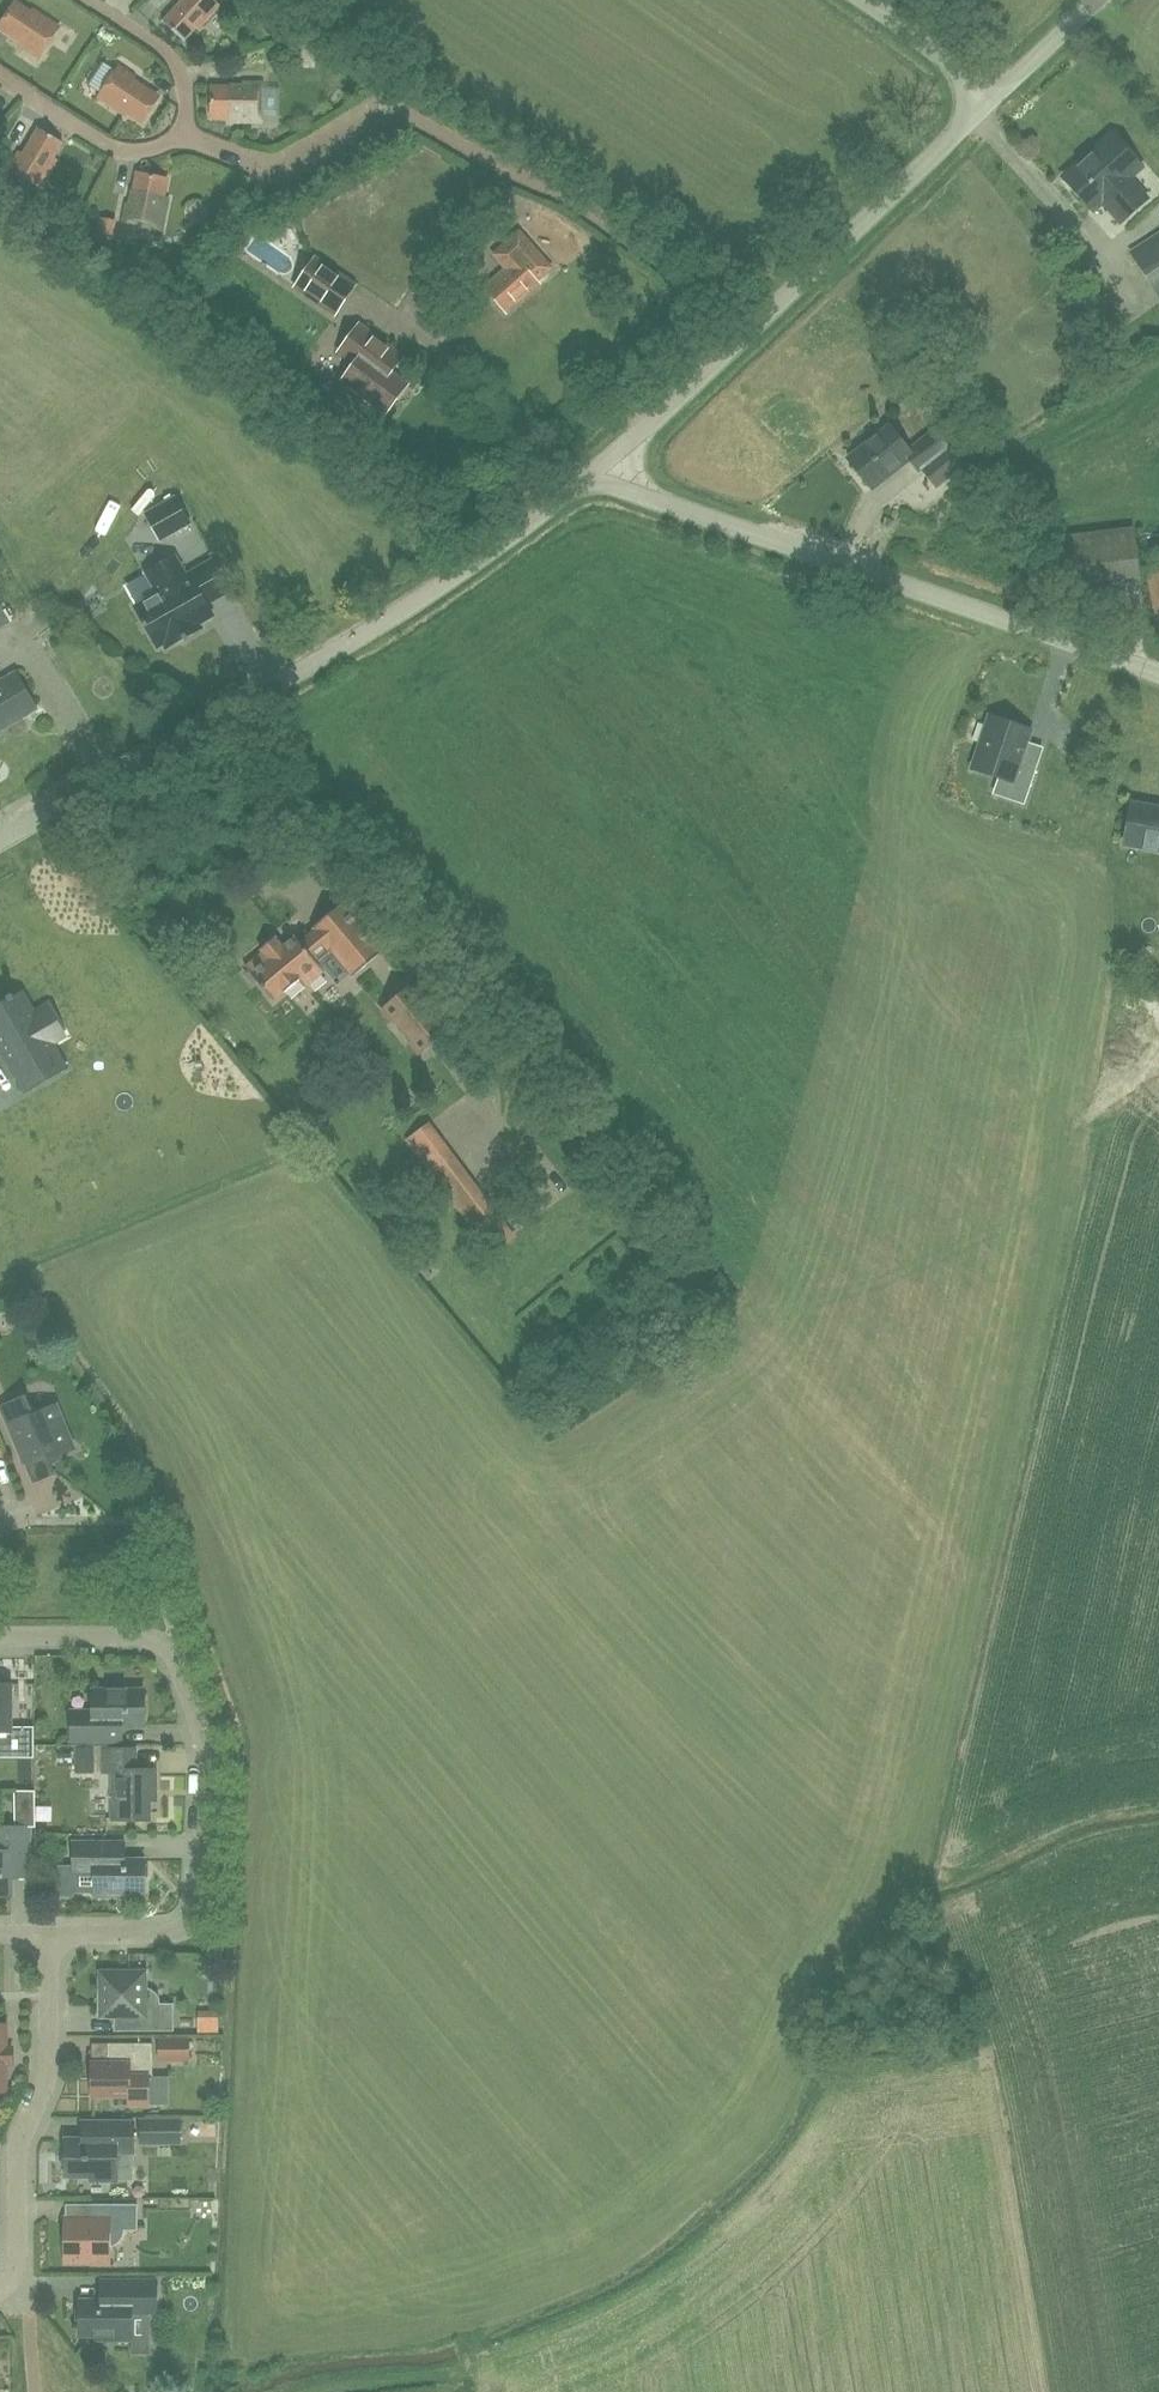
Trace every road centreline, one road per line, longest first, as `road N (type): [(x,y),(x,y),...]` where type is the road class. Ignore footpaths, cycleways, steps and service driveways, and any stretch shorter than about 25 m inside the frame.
road 1 (unclassified): [(0,837),(333,653),(601,468)]
road 2 (unclassified): [(601,468),(652,496),(1158,675)]
road 3 (residential): [(0,1638),(142,1639),(174,1665),(204,1765),(199,1900),(188,1928),(50,1938)]
road 4 (unclassified): [(601,468),(994,95)]
road 5 (residential): [(0,2288),(19,2266),(18,2161),(48,2063),(50,1938)]
road 6 (unclassified): [(994,95),(861,0)]
road 7 (unclassified): [(994,95),(1095,0)]

